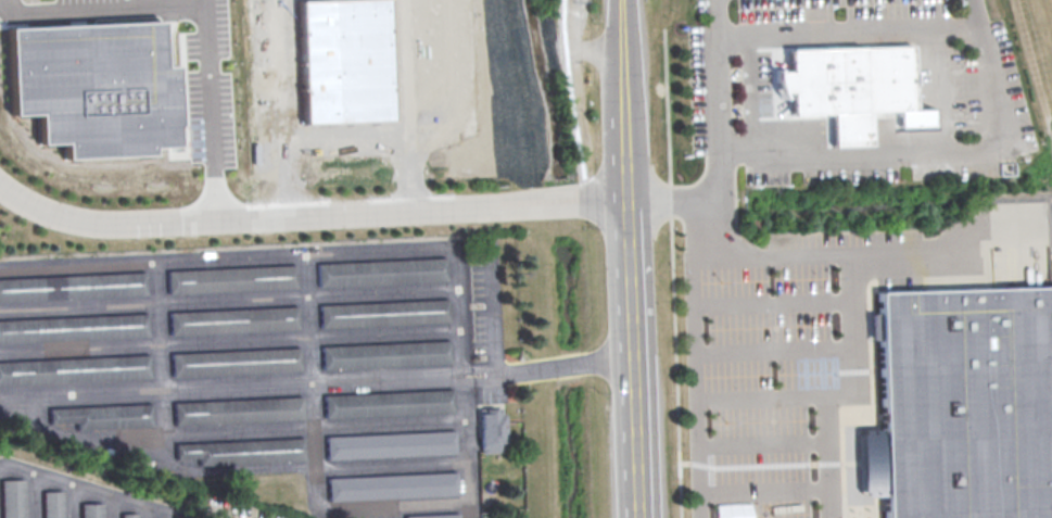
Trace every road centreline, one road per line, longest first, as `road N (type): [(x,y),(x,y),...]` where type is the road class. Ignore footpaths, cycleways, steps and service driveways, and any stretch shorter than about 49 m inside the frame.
road 1 (residential): [(625,201),(111,227),(42,214),(0,190)]
road 2 (secondary): [(625,201),(635,480)]
road 3 (secondary): [(620,74),(625,201)]

